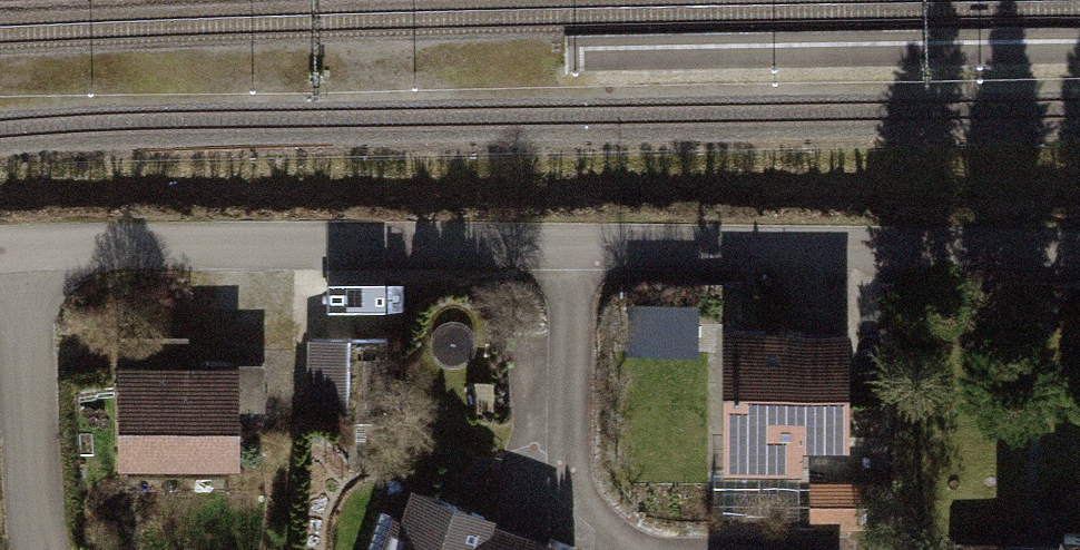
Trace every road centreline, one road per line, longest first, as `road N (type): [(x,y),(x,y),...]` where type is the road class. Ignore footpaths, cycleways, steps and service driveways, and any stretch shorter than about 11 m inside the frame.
road 1 (unclassified): [(1079,246),(15,251)]
road 2 (residential): [(36,549),(15,251)]

